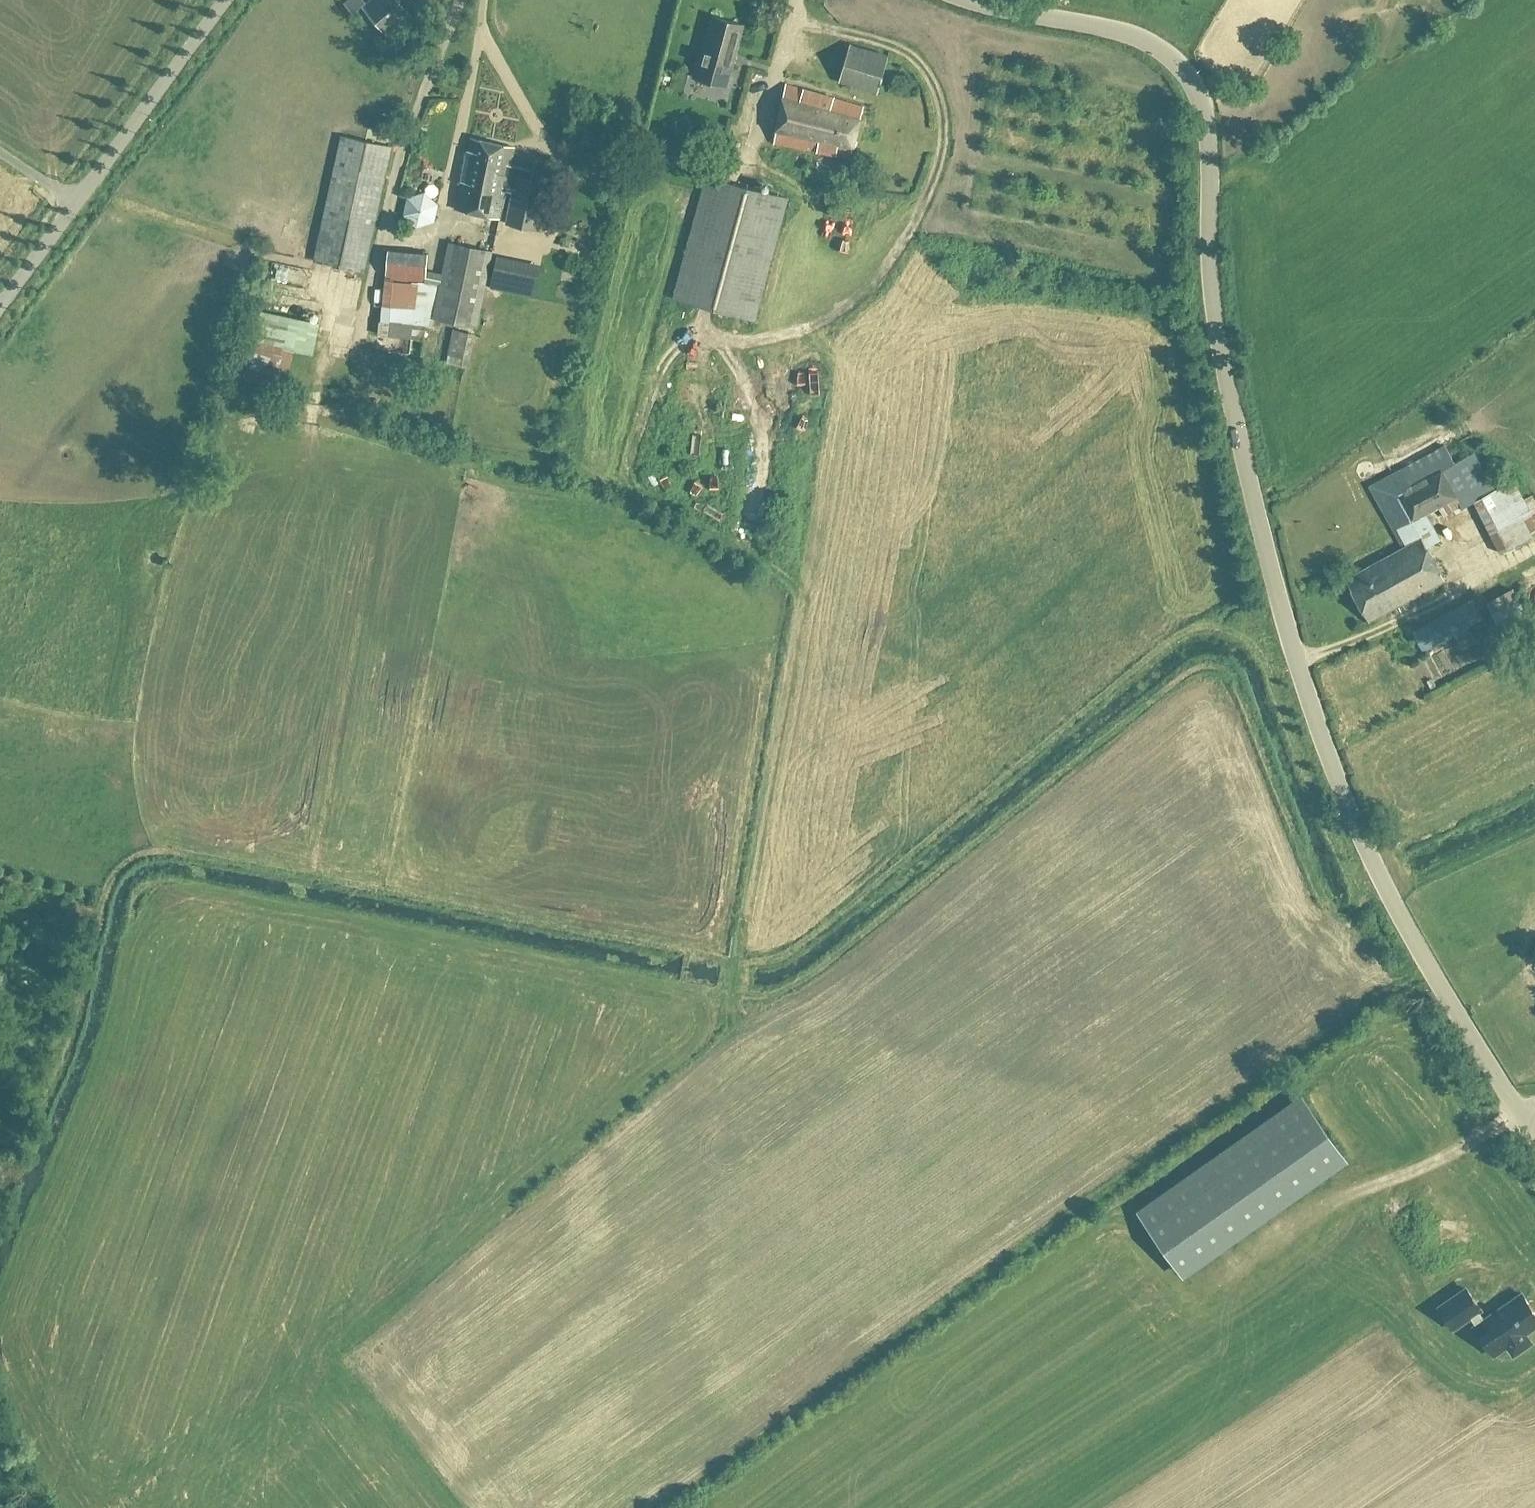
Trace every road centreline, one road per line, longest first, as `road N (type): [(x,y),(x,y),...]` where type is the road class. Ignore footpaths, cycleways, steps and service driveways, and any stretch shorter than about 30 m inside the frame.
road 1 (unclassified): [(1534,1133),(1413,938),(1346,802),(1298,669),(1255,508),(1212,293),(1210,114),(1196,81),(1158,42),(982,0)]
road 2 (unclassified): [(0,305),(225,0)]

